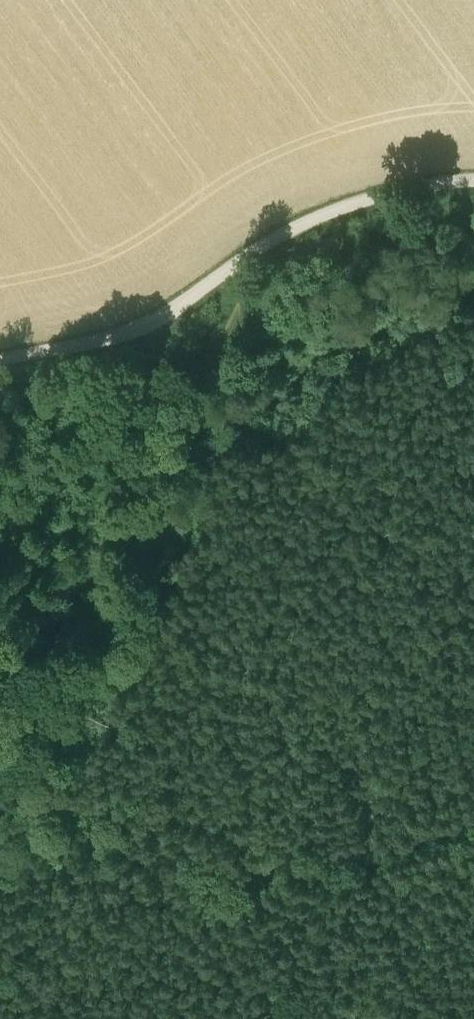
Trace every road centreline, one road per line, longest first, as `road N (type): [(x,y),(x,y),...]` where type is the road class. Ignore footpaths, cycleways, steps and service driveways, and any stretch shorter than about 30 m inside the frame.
road 1 (unclassified): [(0,360),(134,330),(321,215),(391,192),(473,179)]

